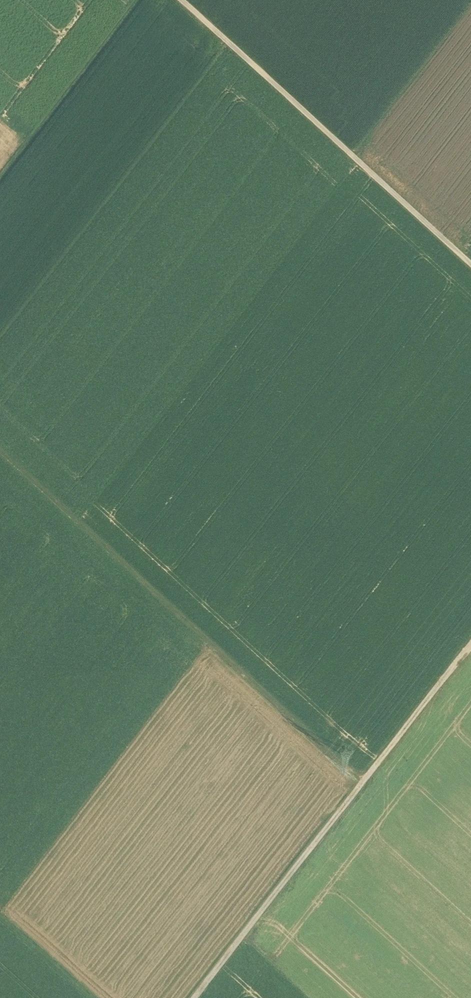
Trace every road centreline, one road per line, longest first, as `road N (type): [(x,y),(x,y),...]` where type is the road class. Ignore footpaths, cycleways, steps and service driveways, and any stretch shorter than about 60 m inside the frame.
road 1 (track): [(0,450),(345,772)]
road 2 (track): [(470,647),(194,997)]
road 3 (track): [(180,0),(470,265)]

